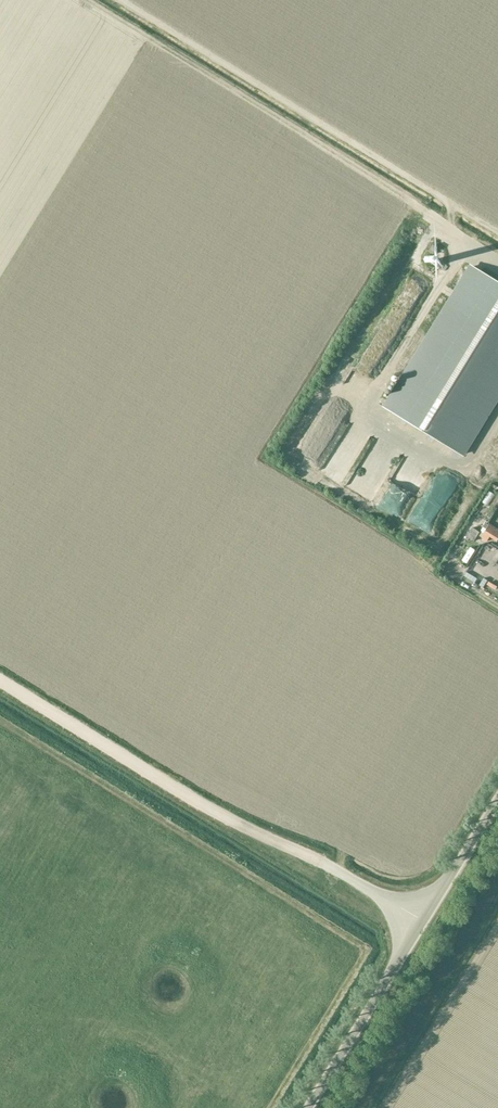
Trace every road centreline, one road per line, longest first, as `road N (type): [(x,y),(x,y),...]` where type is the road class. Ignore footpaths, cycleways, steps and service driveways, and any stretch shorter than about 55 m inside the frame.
road 1 (unclassified): [(309,1107),(423,921)]
road 2 (unclassified): [(423,921),(497,801)]

